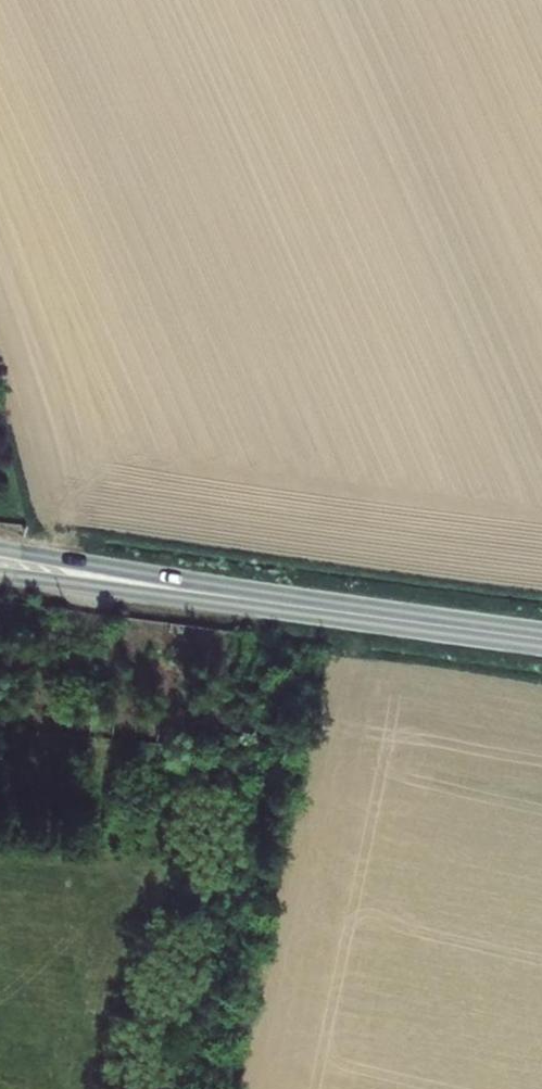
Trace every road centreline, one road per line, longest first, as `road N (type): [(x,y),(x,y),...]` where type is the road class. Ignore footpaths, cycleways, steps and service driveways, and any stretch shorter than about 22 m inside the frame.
road 1 (tertiary): [(541,639),(0,563)]

